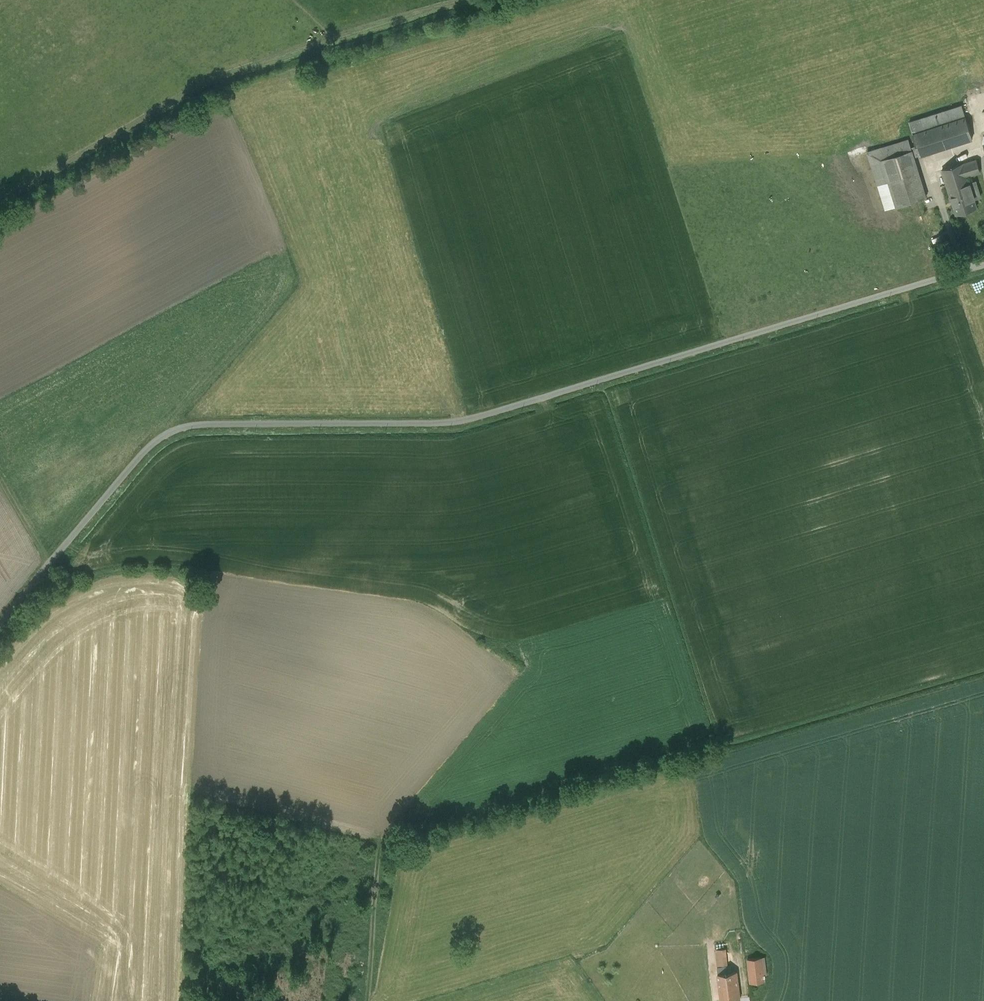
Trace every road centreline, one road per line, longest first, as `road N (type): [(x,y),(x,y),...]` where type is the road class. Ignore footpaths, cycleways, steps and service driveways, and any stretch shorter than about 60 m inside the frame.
road 1 (unclassified): [(0,624),(147,449),(179,429),(470,420),(983,265)]

